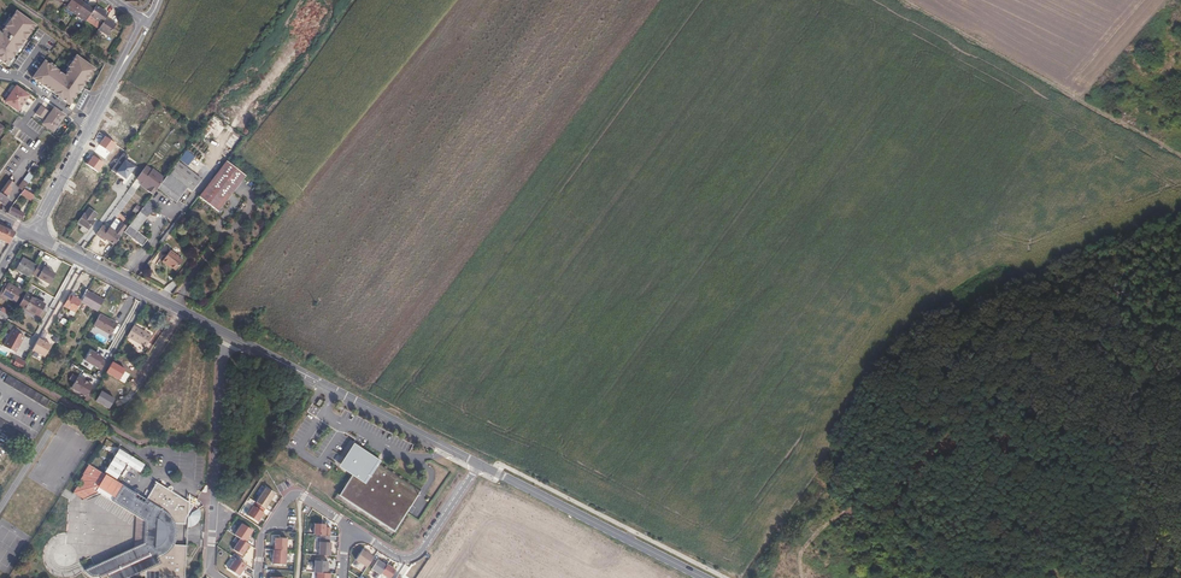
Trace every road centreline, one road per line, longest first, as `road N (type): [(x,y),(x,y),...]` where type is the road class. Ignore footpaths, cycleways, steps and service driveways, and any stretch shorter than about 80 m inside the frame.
road 1 (track): [(900,0),(1180,156)]
road 2 (tertiary): [(226,334),(479,464)]
road 3 (tertiary): [(479,464),(704,577)]
road 4 (residential): [(226,334),(210,572)]
road 5 (tertiary): [(30,235),(226,334)]
road 6 (residential): [(30,235),(121,67)]
road 7 (residential): [(353,530),(411,559),(479,464)]
road 8 (residential): [(256,577),(260,536),(291,496),(353,530)]

